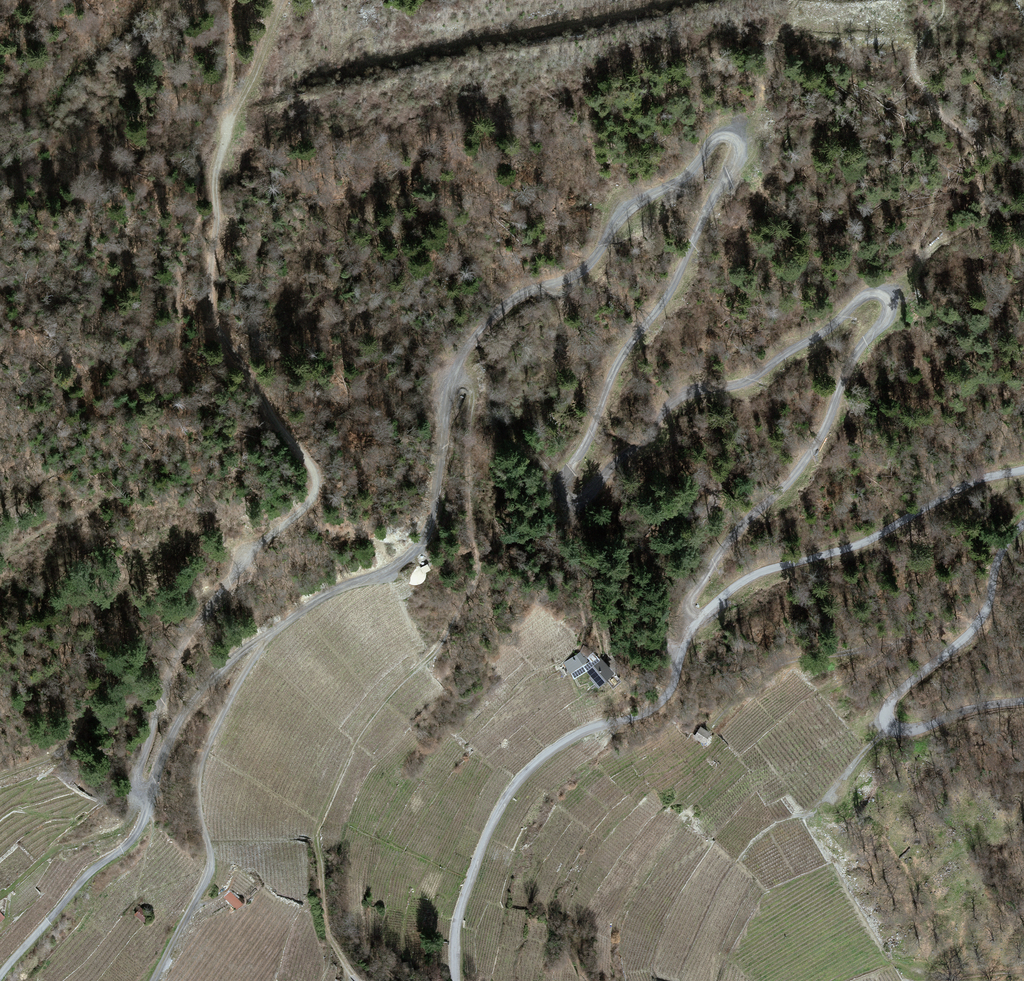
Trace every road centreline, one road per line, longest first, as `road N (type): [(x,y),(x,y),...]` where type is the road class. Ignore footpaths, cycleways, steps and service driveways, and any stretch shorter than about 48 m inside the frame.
road 1 (track): [(700,617),(691,598),(812,455),(851,364),(888,311),(873,294),(748,381),(675,399),(596,490),(577,502),(568,497),(564,475),(592,435),(610,382),(673,290),(736,165),(733,140),(721,135),(679,183),(632,209),(592,263),(530,291),(484,327),(453,375),(424,543),(391,571),(329,595),(231,661),(177,728),(145,789)]
road 2 (track): [(145,789),(136,780),(183,649),(238,571),(317,487),(229,345),(211,291),(220,157),(285,0)]
road 3 (residential): [(700,617),(658,705),(563,743),(509,794),(461,906),(455,980)]
road 4 (unclassified): [(1023,701),(914,729),(894,728),(887,718),(898,693),(981,618),(998,558),(1023,524)]
road 5 (track): [(273,632),(202,758),(196,799),(209,873),(153,980)]
road 6 (unclassified): [(1023,470),(958,489),(862,544),(753,575),(700,617)]
road 7 (track): [(0,976),(88,874),(137,833),(145,789)]
road 8 (track): [(984,213),(882,297)]

